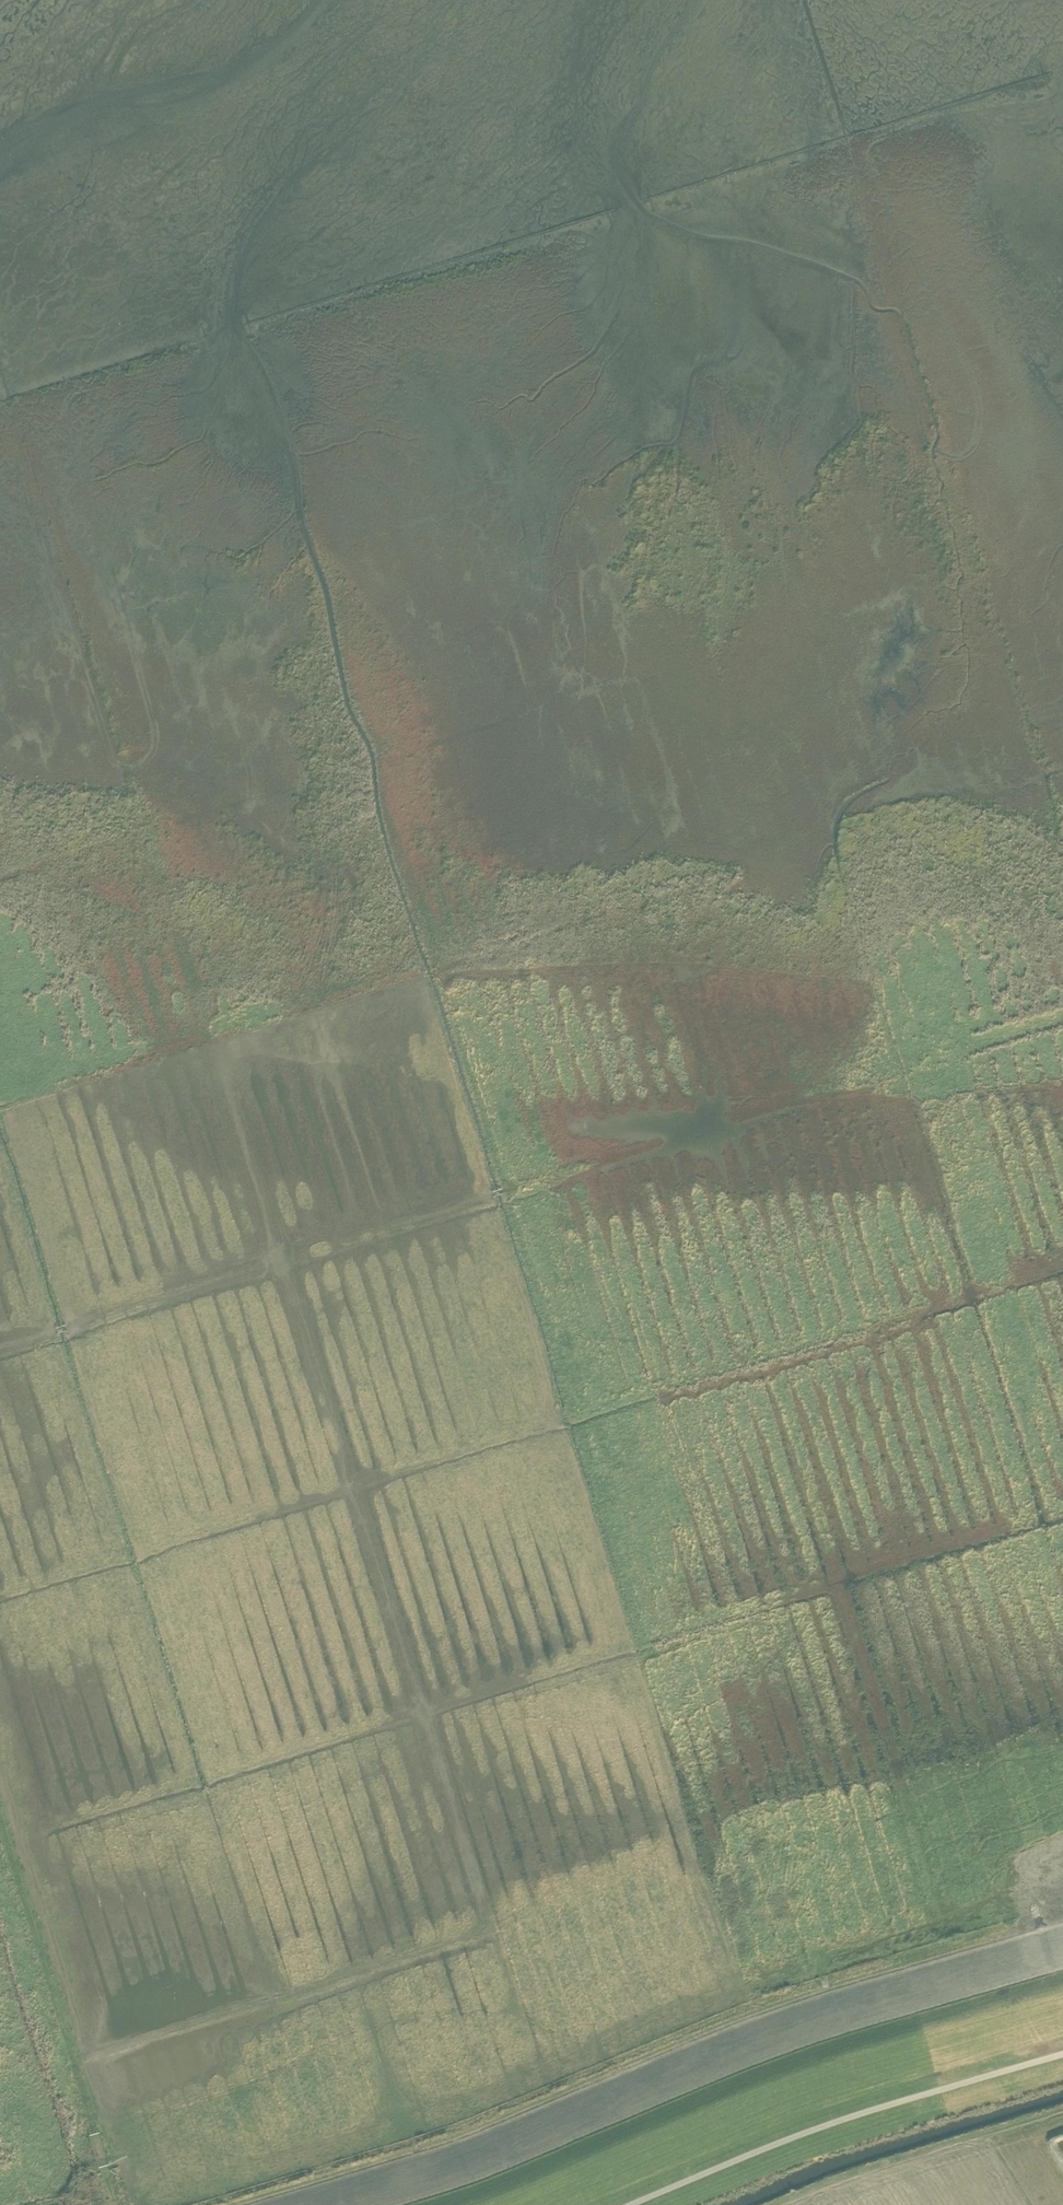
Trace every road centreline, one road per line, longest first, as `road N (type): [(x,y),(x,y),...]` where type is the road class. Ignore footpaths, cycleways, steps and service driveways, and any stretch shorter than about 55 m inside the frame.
road 1 (track): [(0,1830),(104,2173)]

